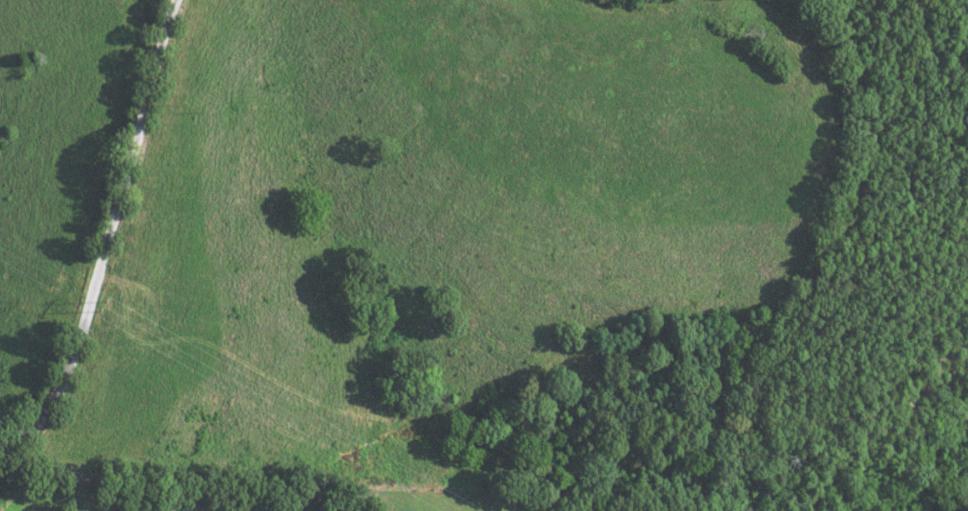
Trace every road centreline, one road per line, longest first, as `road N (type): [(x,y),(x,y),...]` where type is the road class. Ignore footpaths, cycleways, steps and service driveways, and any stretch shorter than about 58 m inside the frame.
road 1 (residential): [(172,0),(121,198),(65,366),(0,457)]

